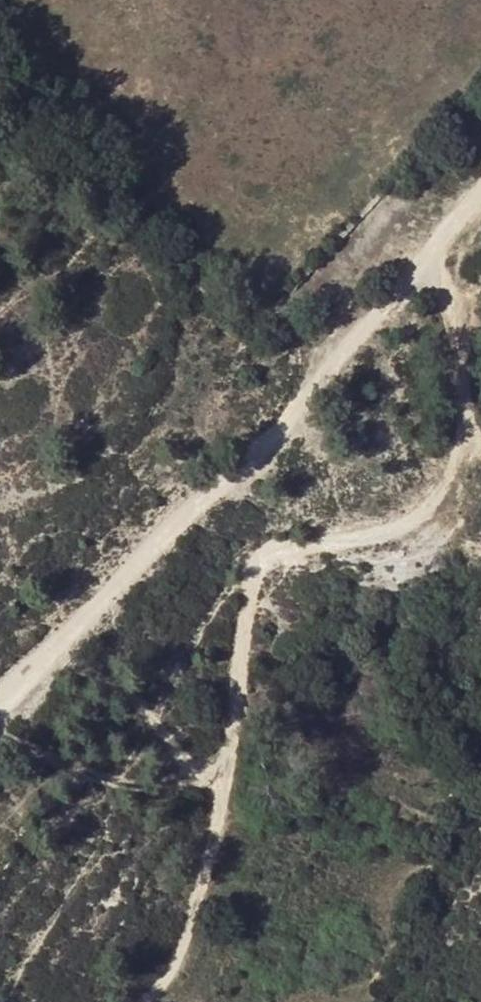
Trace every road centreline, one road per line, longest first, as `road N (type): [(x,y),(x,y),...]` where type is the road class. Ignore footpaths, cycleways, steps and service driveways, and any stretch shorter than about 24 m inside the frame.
road 1 (track): [(425,268),(456,320),(466,410),(414,525),(382,532),(350,527),(256,559),(218,799),(179,961),(150,1001)]
road 2 (track): [(0,708),(263,454),(480,205)]

